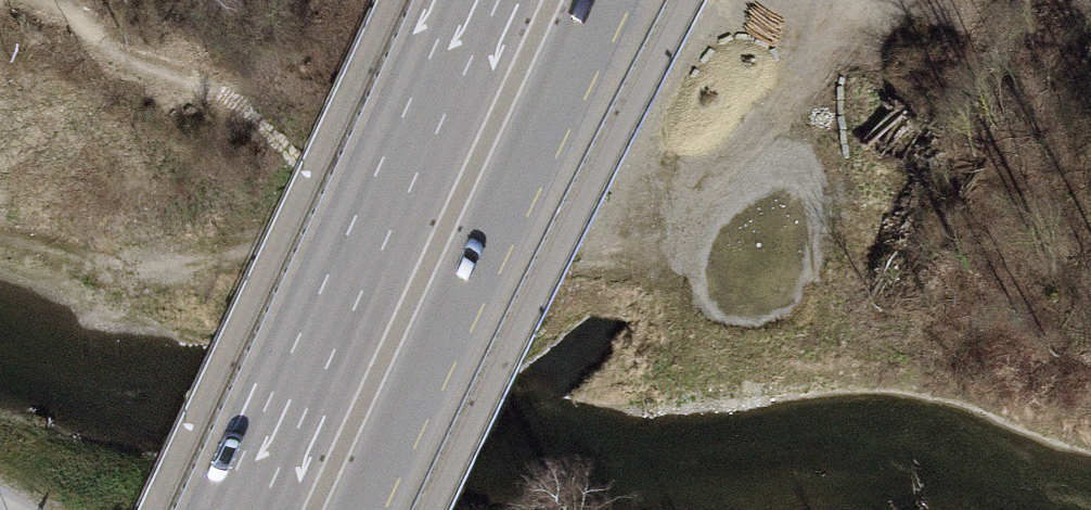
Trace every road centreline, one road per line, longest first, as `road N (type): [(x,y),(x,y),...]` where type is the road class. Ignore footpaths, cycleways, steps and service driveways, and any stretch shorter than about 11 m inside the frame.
road 1 (track): [(817,0),(762,131),(680,217),(597,253),(349,185)]
road 2 (primary): [(475,0),(236,509)]
road 3 (primary): [(354,509),(592,0)]
road 4 (track): [(217,509),(349,185)]
road 5 (track): [(349,185),(439,0)]

